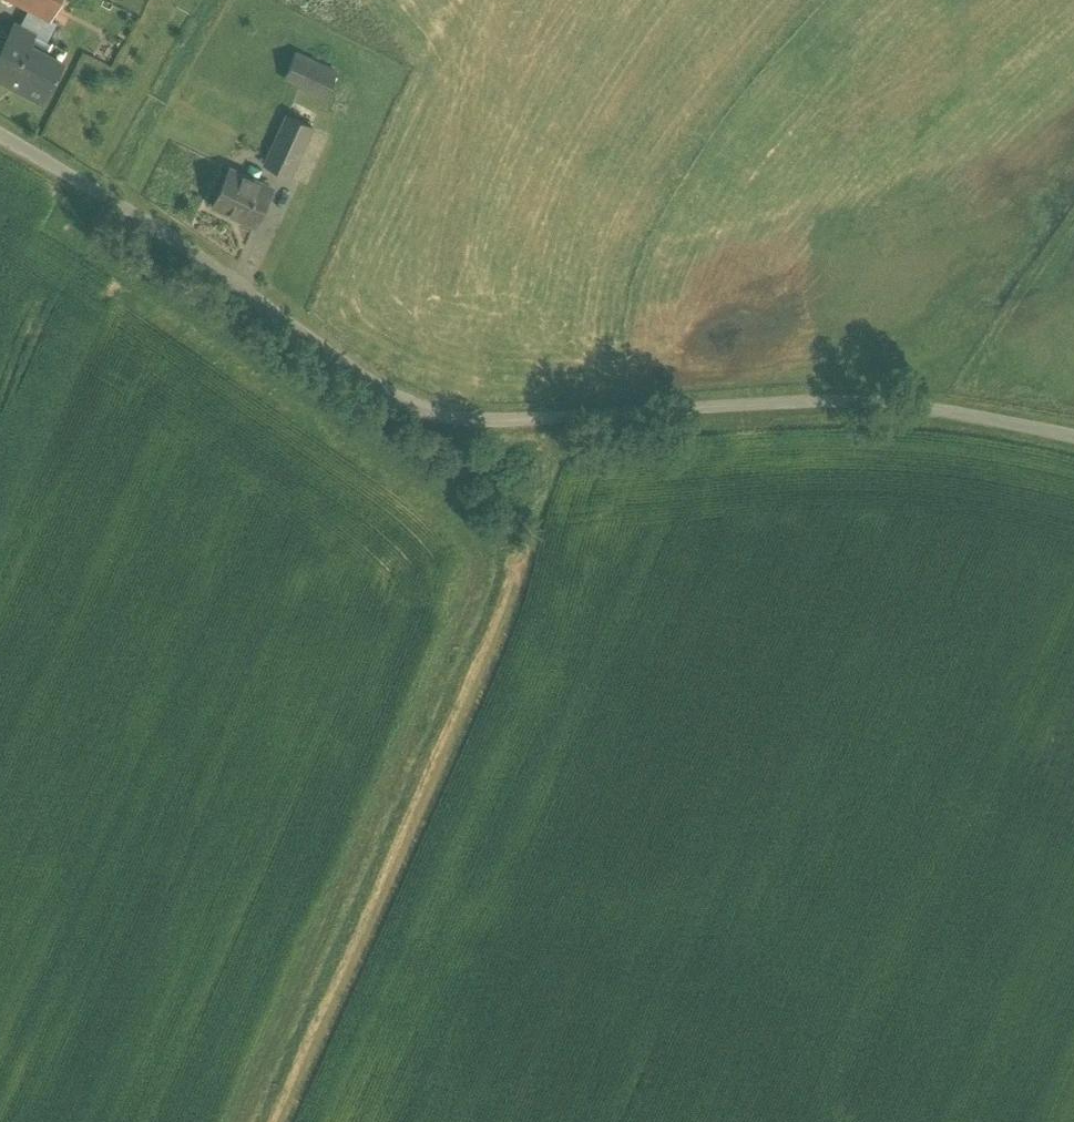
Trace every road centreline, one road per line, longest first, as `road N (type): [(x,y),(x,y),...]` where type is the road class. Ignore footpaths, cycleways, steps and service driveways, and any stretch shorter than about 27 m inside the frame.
road 1 (unclassified): [(1073,414),(915,394),(478,411),(0,116)]

